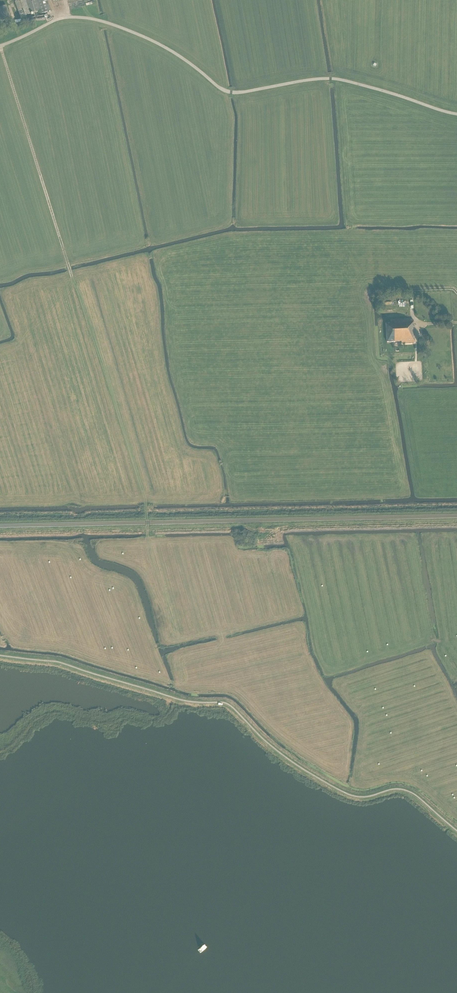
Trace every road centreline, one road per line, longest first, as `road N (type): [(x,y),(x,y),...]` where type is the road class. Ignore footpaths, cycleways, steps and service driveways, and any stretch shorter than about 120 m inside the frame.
road 1 (unclassified): [(0,46),(57,20),(90,18),(170,50),(227,91),(339,79),(456,114)]

